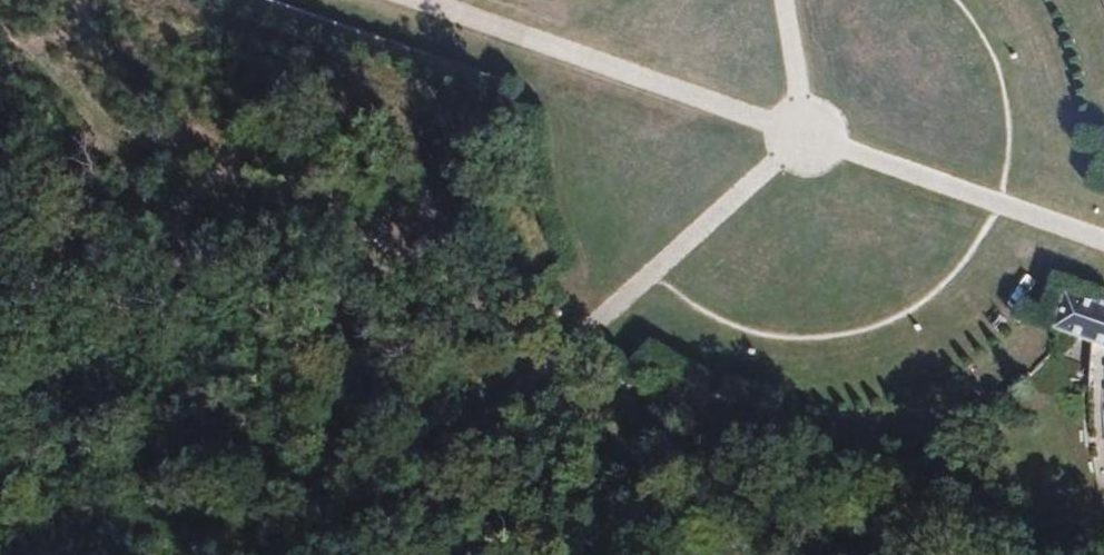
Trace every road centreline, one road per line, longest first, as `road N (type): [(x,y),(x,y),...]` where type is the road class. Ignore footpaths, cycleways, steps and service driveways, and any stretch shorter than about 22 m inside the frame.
road 1 (track): [(1103,241),(420,0)]
road 2 (track): [(781,0),(802,134),(570,344)]
road 3 (track): [(570,344),(337,554)]

